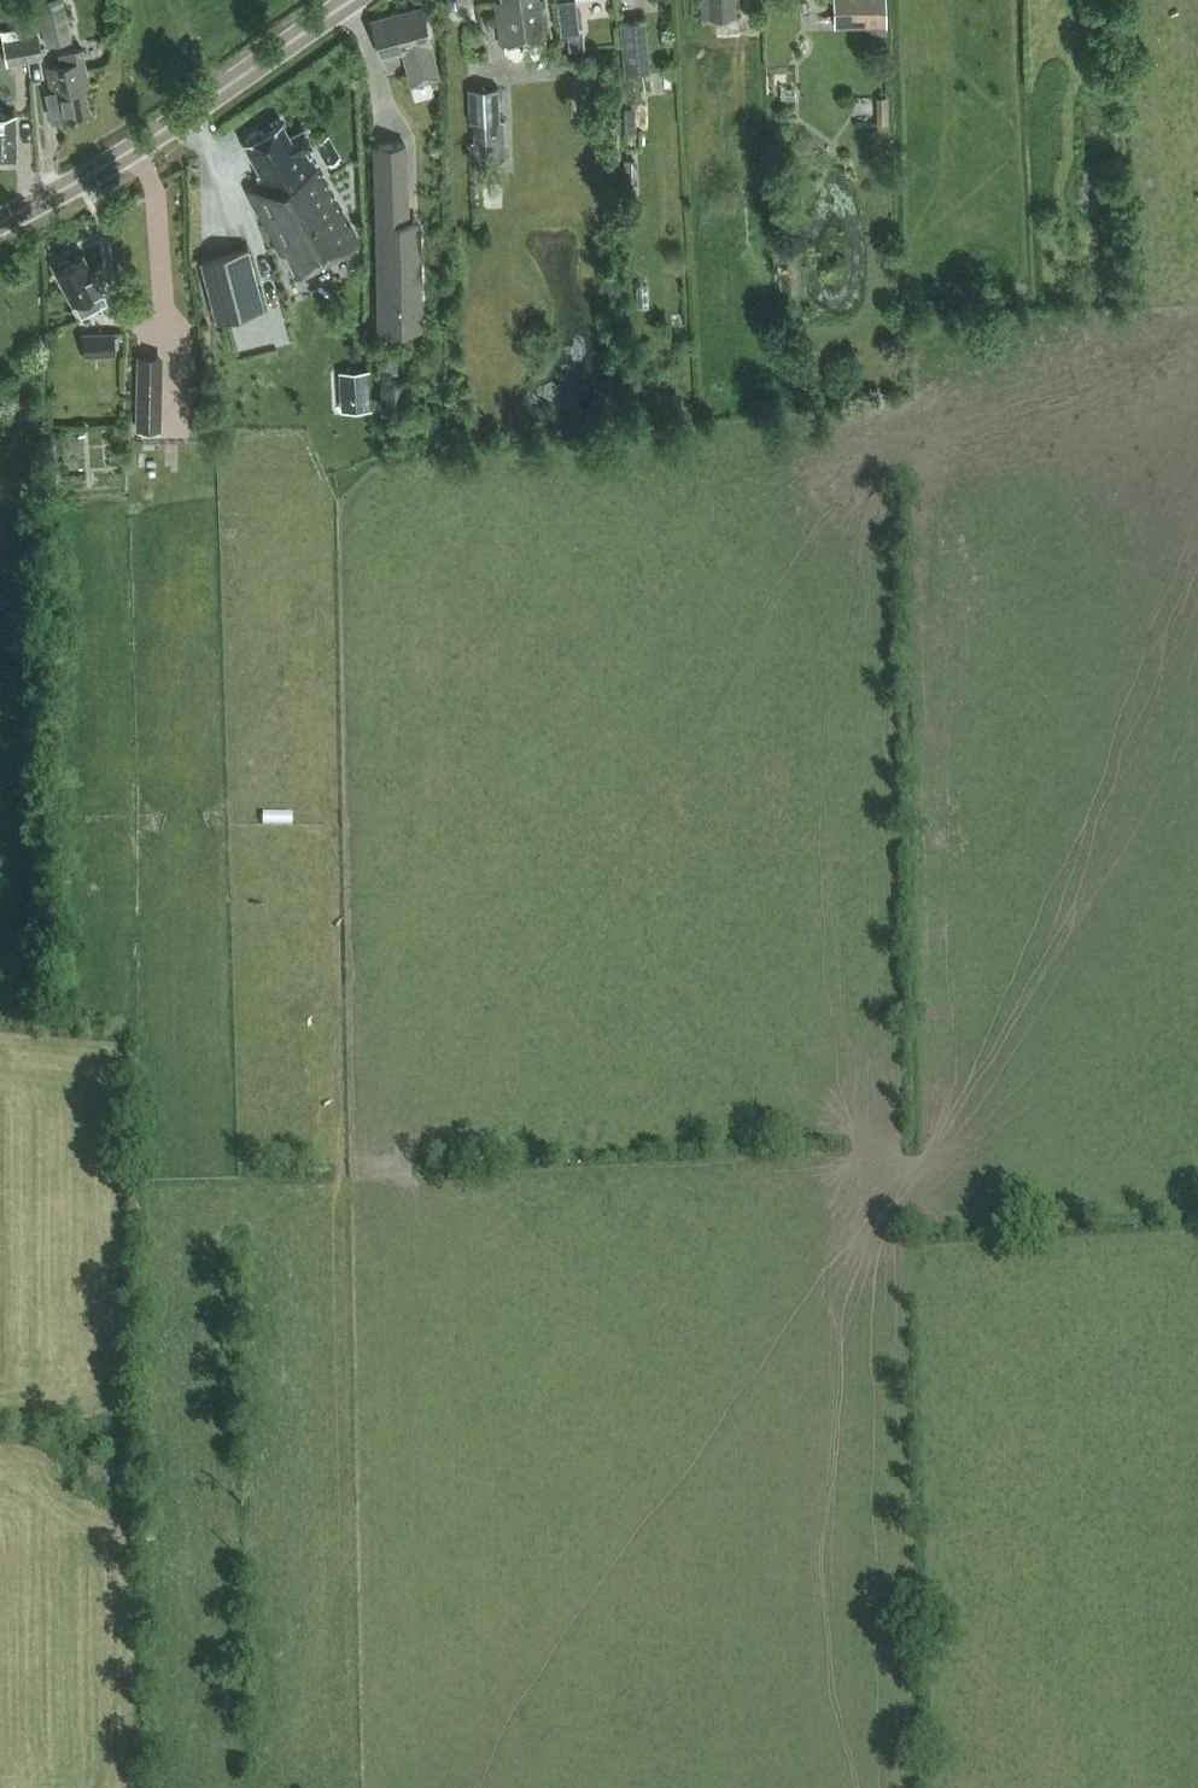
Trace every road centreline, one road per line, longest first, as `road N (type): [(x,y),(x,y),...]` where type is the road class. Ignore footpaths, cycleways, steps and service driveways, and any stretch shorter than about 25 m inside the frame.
road 1 (tertiary): [(0,221),(177,119),(357,0)]

